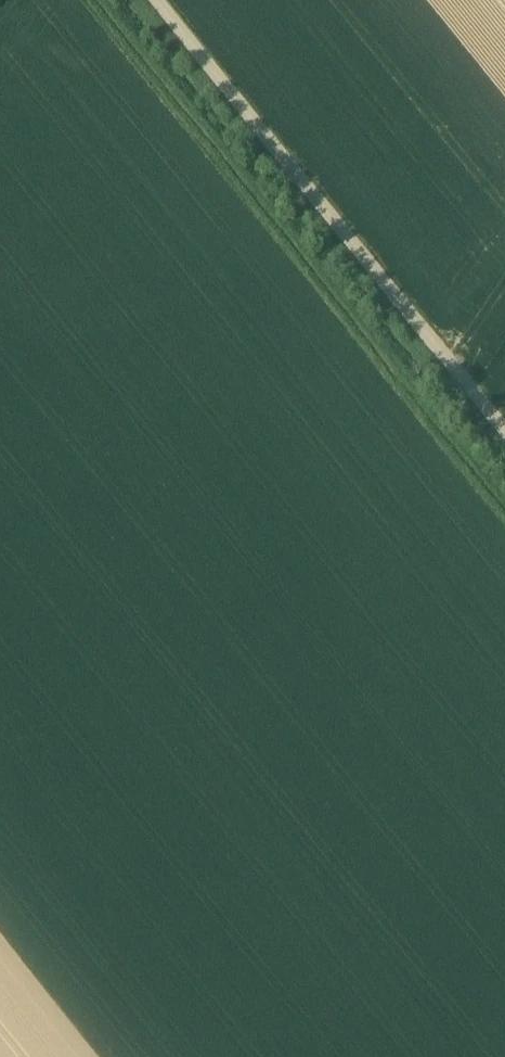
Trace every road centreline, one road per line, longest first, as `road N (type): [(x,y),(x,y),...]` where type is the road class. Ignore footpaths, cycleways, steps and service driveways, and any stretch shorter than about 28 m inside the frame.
road 1 (track): [(158,0),(504,427)]

